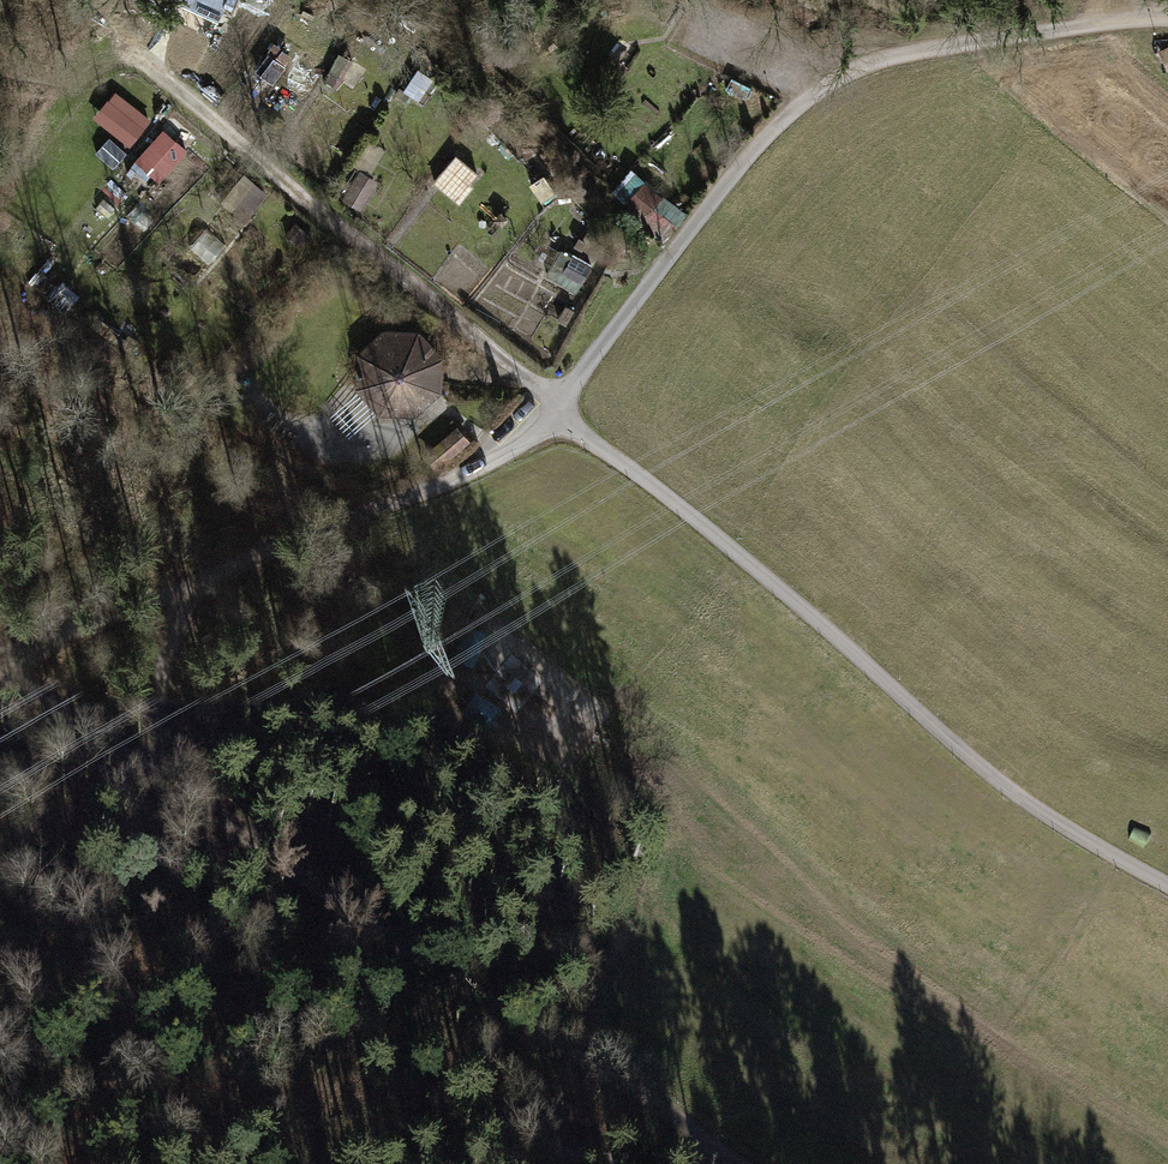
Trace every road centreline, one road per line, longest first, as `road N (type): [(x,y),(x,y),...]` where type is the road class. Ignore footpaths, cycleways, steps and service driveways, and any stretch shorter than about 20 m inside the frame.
road 1 (track): [(742,1163),(0,664)]
road 2 (track): [(553,405),(985,774),(1167,889)]
road 3 (track): [(553,405),(741,164),(839,76),(899,54),(1167,17)]
road 4 (track): [(0,660),(461,476),(500,454),(553,405)]
road 5 (track): [(175,92),(553,405)]
road 6 (track): [(405,1163),(486,1152),(673,1163)]
road 7 (track): [(188,587),(162,656),(165,777)]

